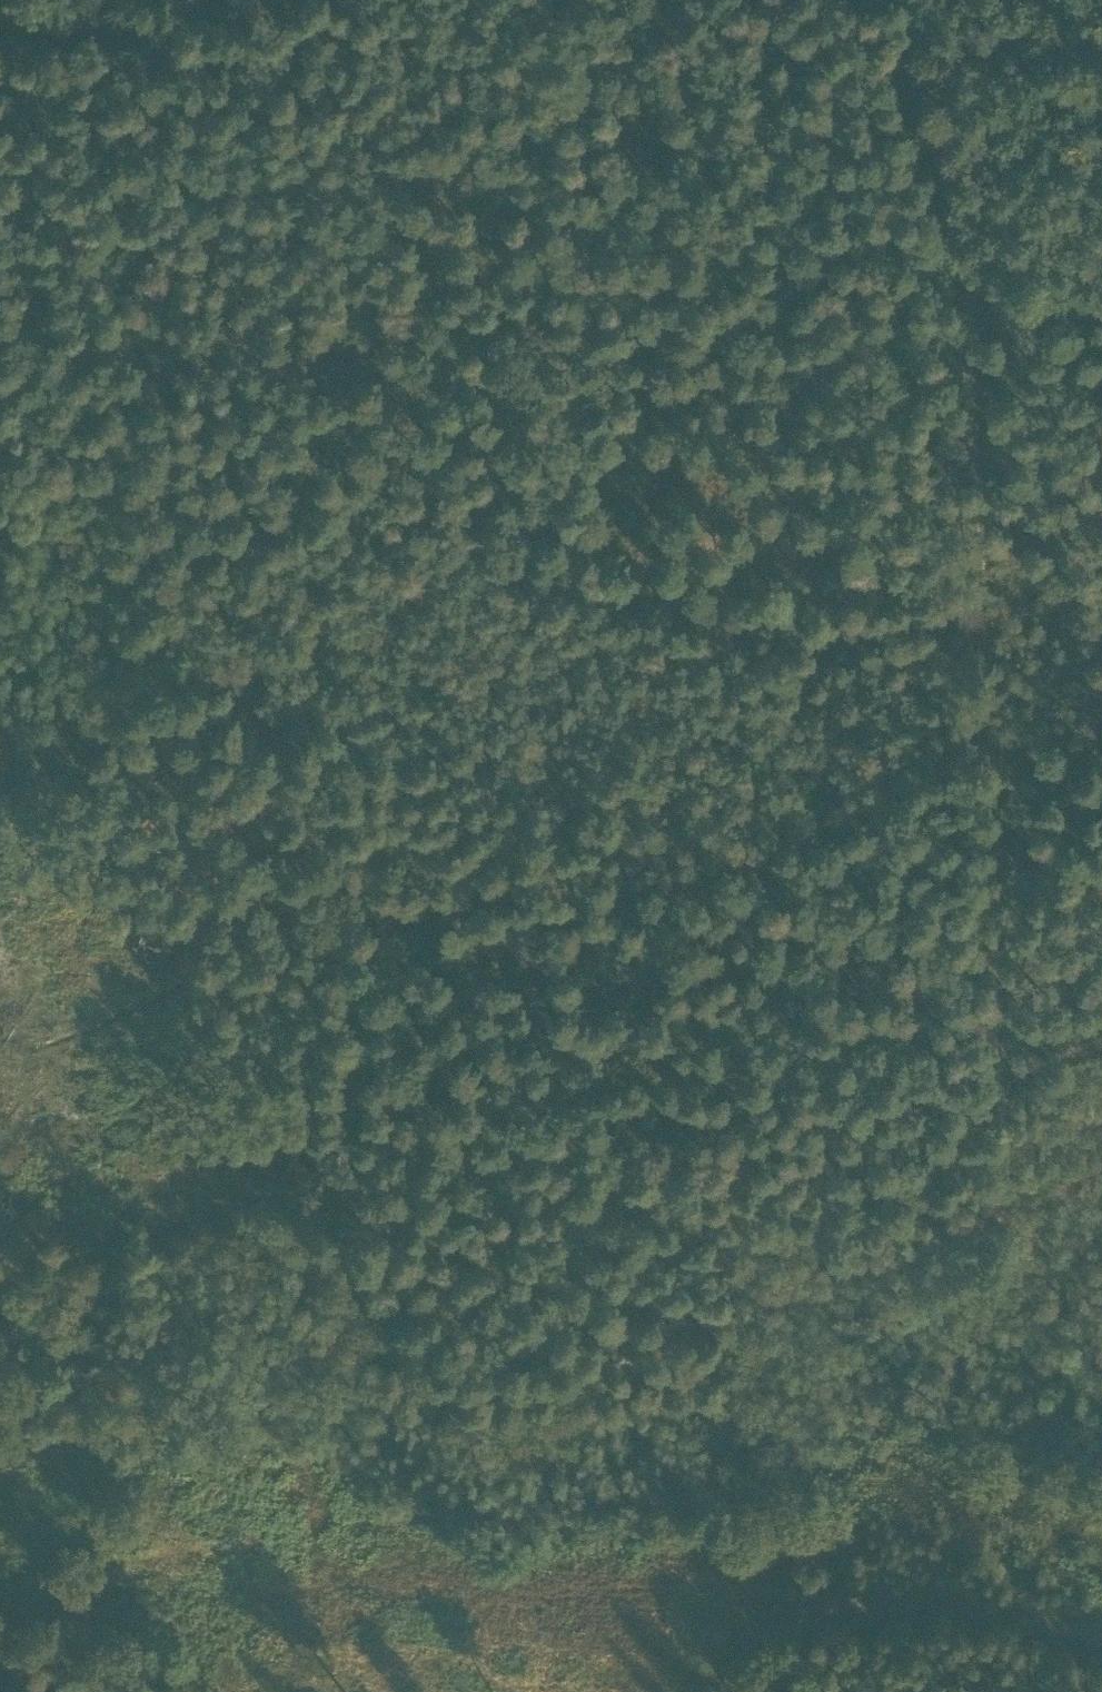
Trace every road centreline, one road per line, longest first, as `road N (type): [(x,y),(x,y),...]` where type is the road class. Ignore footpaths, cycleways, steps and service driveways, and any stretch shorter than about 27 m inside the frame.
road 1 (track): [(963,256),(997,560)]
road 2 (track): [(921,0),(963,256)]
road 3 (track): [(963,256),(1024,277),(1101,276)]

